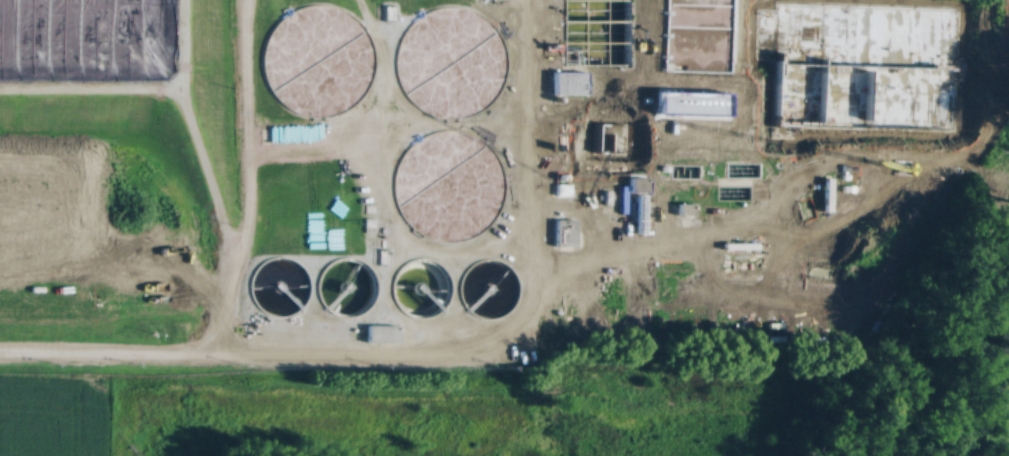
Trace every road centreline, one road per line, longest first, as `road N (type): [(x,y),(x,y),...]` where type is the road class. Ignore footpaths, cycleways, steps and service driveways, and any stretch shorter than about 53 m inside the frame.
road 1 (residential): [(903,186),(898,171),(870,152),(820,156),(703,247)]

